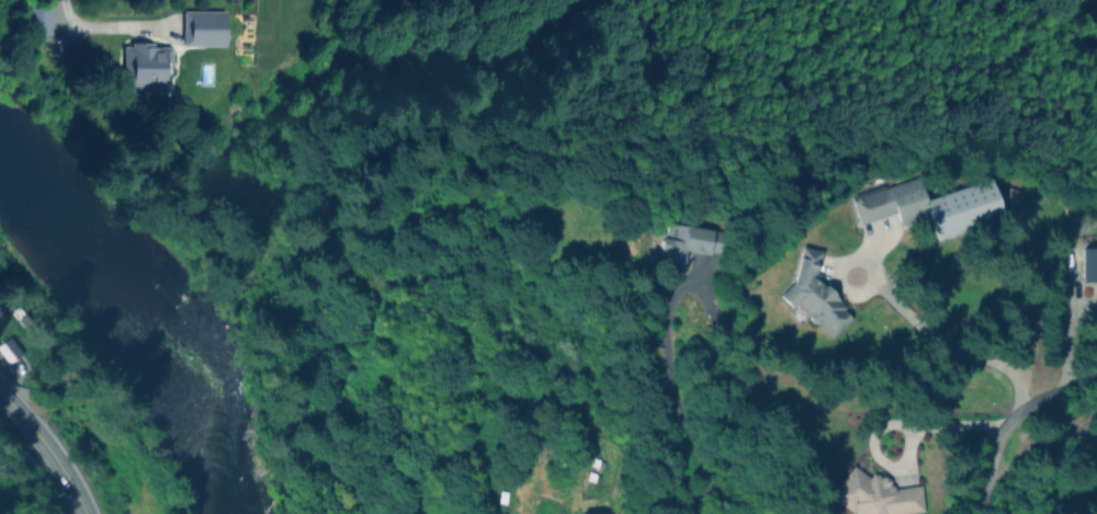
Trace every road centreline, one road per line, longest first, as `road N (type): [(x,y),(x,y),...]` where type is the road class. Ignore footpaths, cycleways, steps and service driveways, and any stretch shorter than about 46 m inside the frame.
road 1 (residential): [(973,513),(991,452),(1009,420),(1041,396),(1096,376)]
road 2 (secondary): [(0,386),(66,470),(85,513)]

